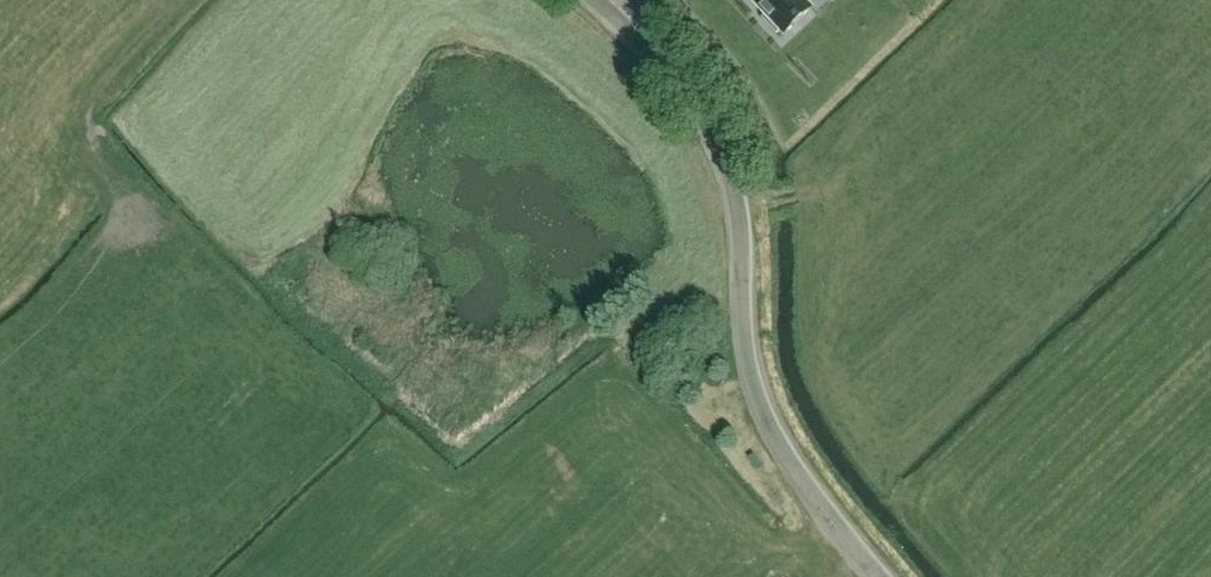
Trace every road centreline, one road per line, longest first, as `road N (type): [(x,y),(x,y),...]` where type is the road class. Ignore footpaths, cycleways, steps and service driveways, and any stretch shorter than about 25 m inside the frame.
road 1 (tertiary): [(878,576),(804,482),(760,410),(743,329),(737,209),(712,135),(684,89),(594,0)]

